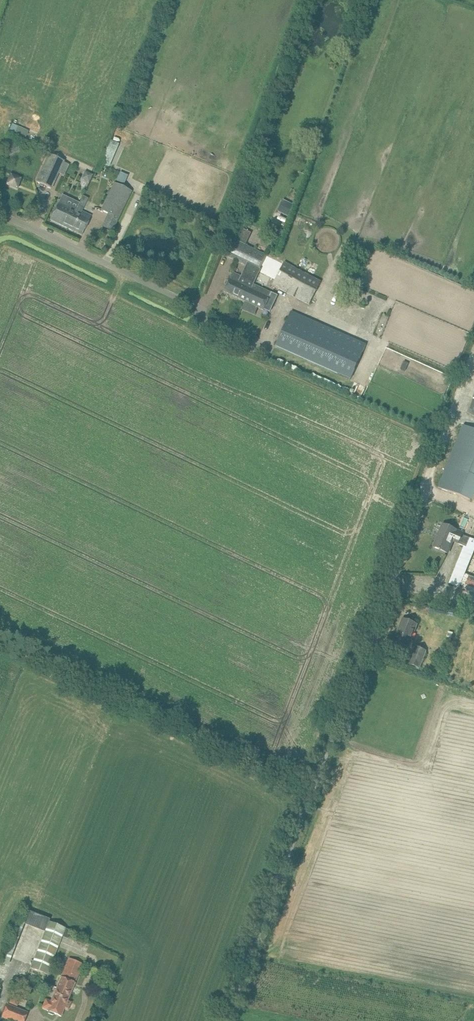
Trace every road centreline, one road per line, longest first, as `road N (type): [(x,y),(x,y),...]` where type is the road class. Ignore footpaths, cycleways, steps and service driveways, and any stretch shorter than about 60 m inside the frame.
road 1 (unclassified): [(223,1020),(421,495)]
road 2 (unclassified): [(283,302),(261,352),(215,333),(184,300),(0,216)]

